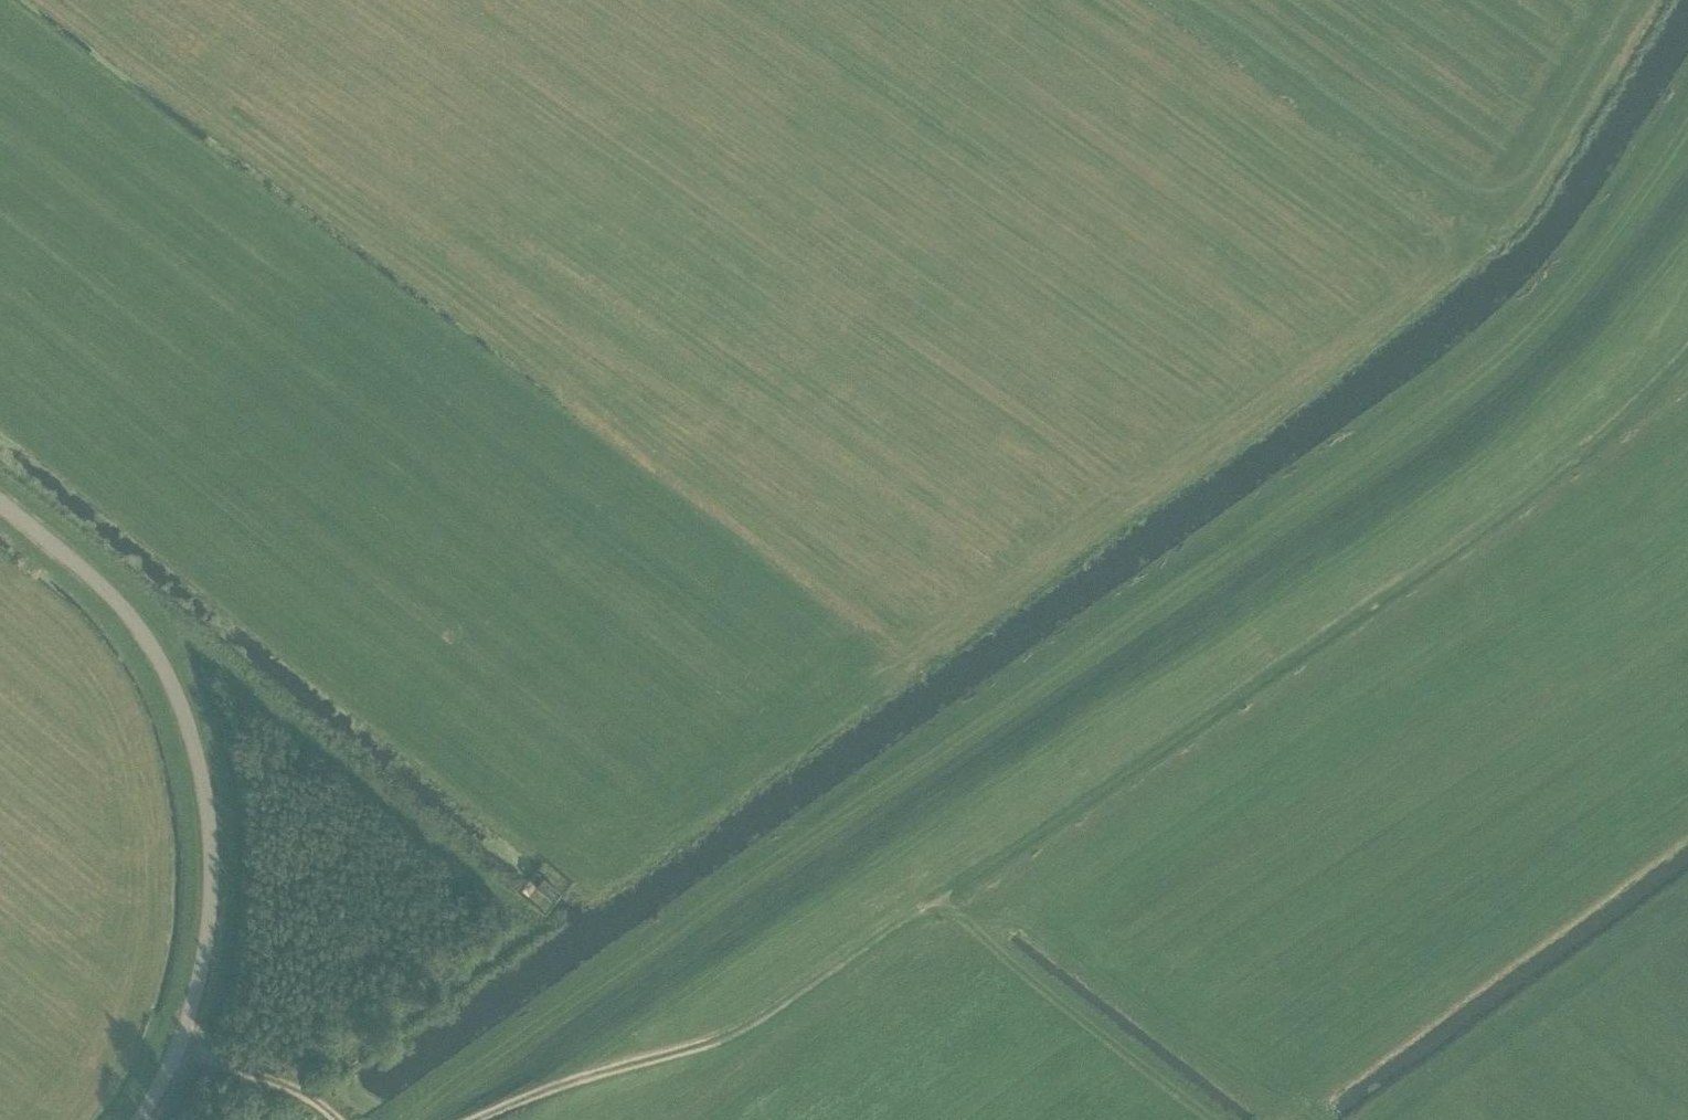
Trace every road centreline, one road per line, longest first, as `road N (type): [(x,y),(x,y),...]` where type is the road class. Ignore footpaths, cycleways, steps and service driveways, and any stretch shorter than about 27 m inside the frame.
road 1 (track): [(477,1119),(592,1075),(720,1040),(765,1015),(1278,673),(1585,454),(1687,359)]
road 2 (unclassified): [(141,1119),(179,1047),(202,975),(211,844),(202,775),(173,684),(144,633),(106,589),(0,501)]
road 3 (track): [(144,633),(191,634),(528,915)]
road 4 (track): [(179,1047),(294,1090),(338,1119)]

